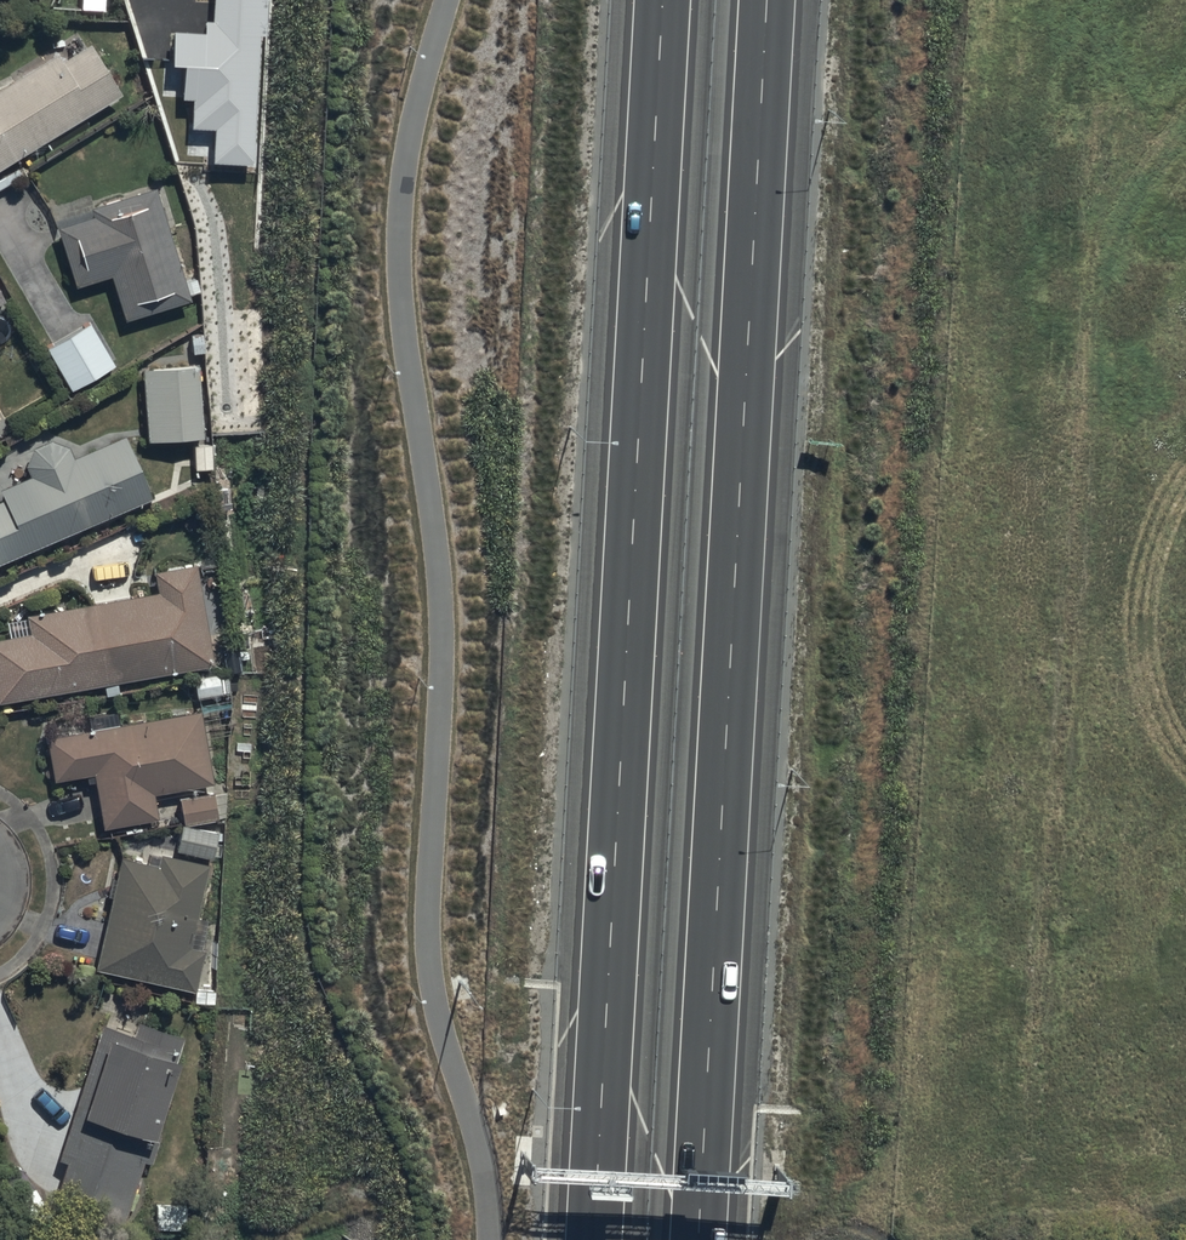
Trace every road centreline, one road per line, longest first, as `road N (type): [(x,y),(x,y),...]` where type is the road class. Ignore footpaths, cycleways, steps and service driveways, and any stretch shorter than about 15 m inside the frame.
road 1 (motorway): [(594,1239),(662,0)]
road 2 (motorway): [(767,0),(699,1239)]

